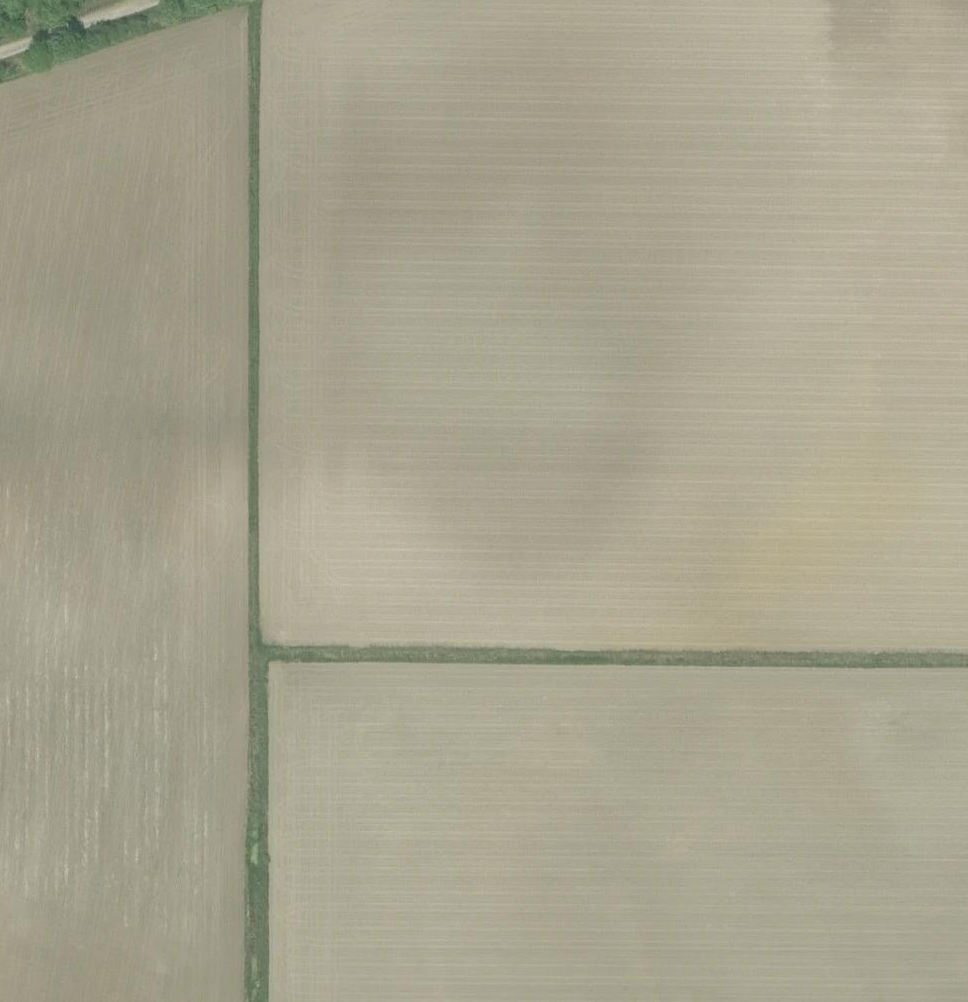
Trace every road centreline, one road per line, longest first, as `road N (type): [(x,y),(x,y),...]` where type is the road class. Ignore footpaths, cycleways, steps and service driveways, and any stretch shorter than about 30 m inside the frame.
road 1 (unclassified): [(0,56),(155,0)]

